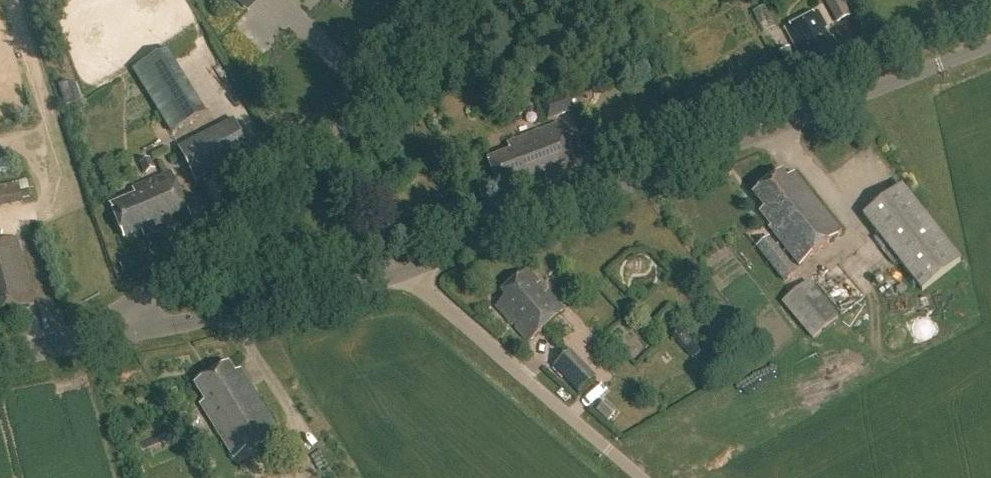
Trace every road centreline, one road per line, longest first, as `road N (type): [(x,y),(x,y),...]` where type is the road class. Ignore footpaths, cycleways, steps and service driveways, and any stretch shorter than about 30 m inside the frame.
road 1 (tertiary): [(401,275),(990,47)]
road 2 (tertiary): [(89,339),(401,275)]
road 3 (unclassified): [(401,275),(642,477)]
road 4 (tertiary): [(89,339),(295,174)]
road 5 (tertiary): [(295,174),(464,0)]
road 6 (residential): [(401,275),(295,174)]

